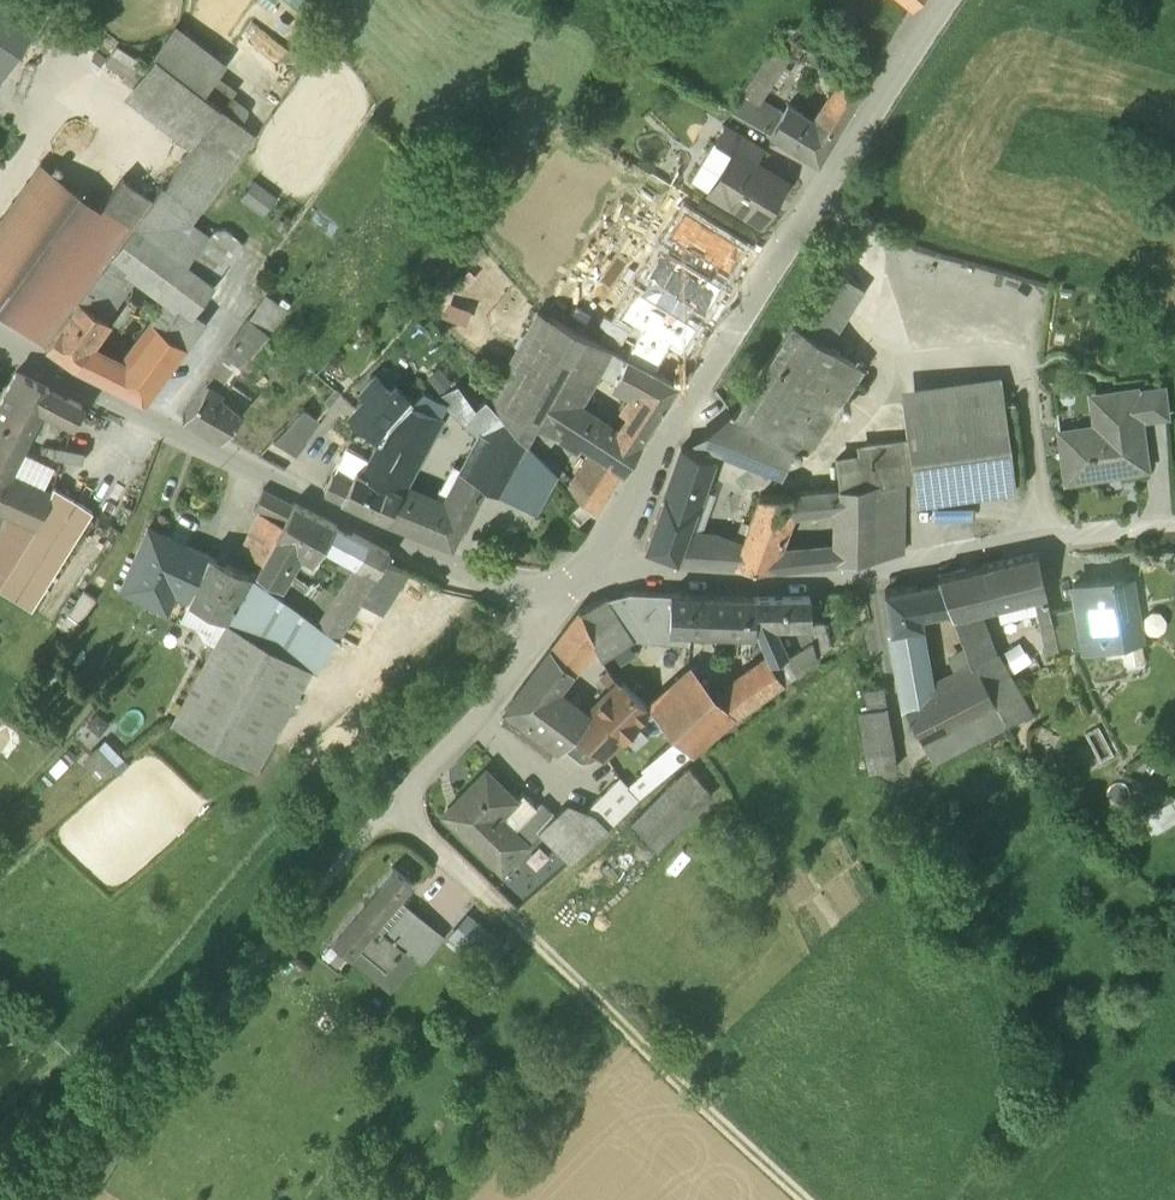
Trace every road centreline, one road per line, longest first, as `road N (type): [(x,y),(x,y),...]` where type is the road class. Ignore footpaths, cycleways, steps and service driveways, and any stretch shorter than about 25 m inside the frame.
road 1 (residential): [(593,566),(947,0)]
road 2 (track): [(878,576),(906,753),(1046,1142),(1002,1199)]
road 3 (residential): [(0,348),(544,621)]
road 4 (residential): [(593,566),(661,578),(878,576),(1022,543),(1174,526)]
road 5 (track): [(793,1199),(398,807)]
road 6 (track): [(96,1199),(119,1140),(398,807)]
road 7 (residential): [(398,807),(544,621)]

